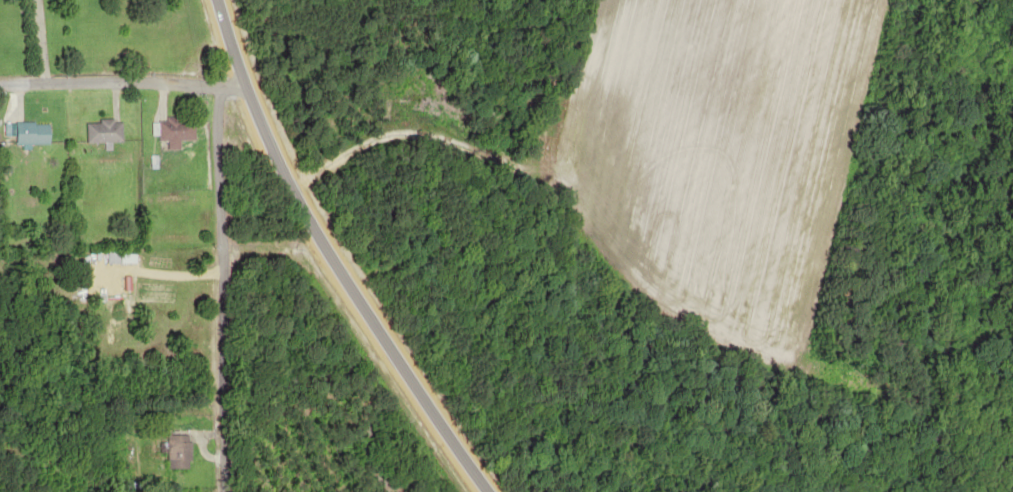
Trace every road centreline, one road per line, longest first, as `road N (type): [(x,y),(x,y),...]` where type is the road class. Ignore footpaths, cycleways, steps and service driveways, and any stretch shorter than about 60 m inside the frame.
road 1 (residential): [(514,491),(430,384),(293,153),(236,82),(212,0)]
road 2 (residential): [(212,83),(210,491)]
road 3 (residential): [(236,82),(0,81)]

